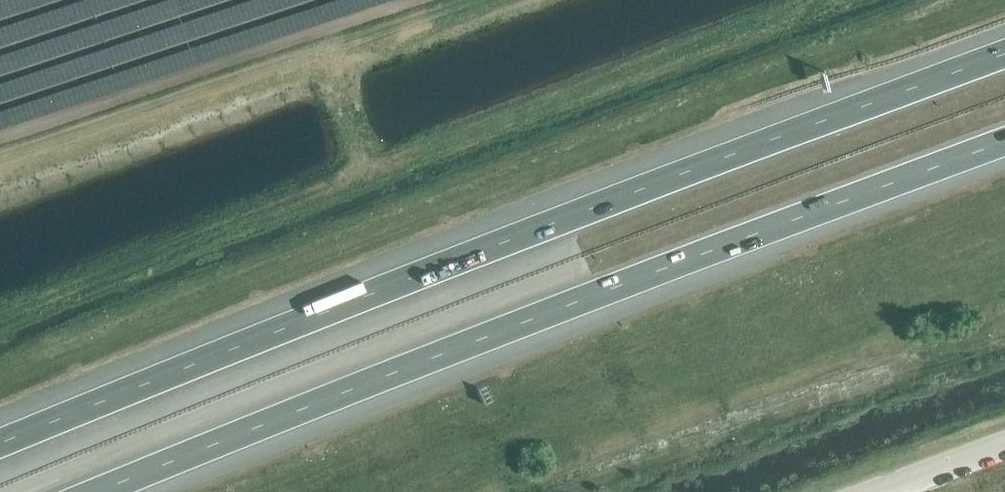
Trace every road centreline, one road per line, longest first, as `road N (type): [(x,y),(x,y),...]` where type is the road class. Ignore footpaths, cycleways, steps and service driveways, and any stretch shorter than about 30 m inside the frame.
road 1 (motorway): [(1004,54),(0,441)]
road 2 (motorway): [(96,491),(1004,143)]
road 3 (unclassified): [(1004,445),(879,491)]

